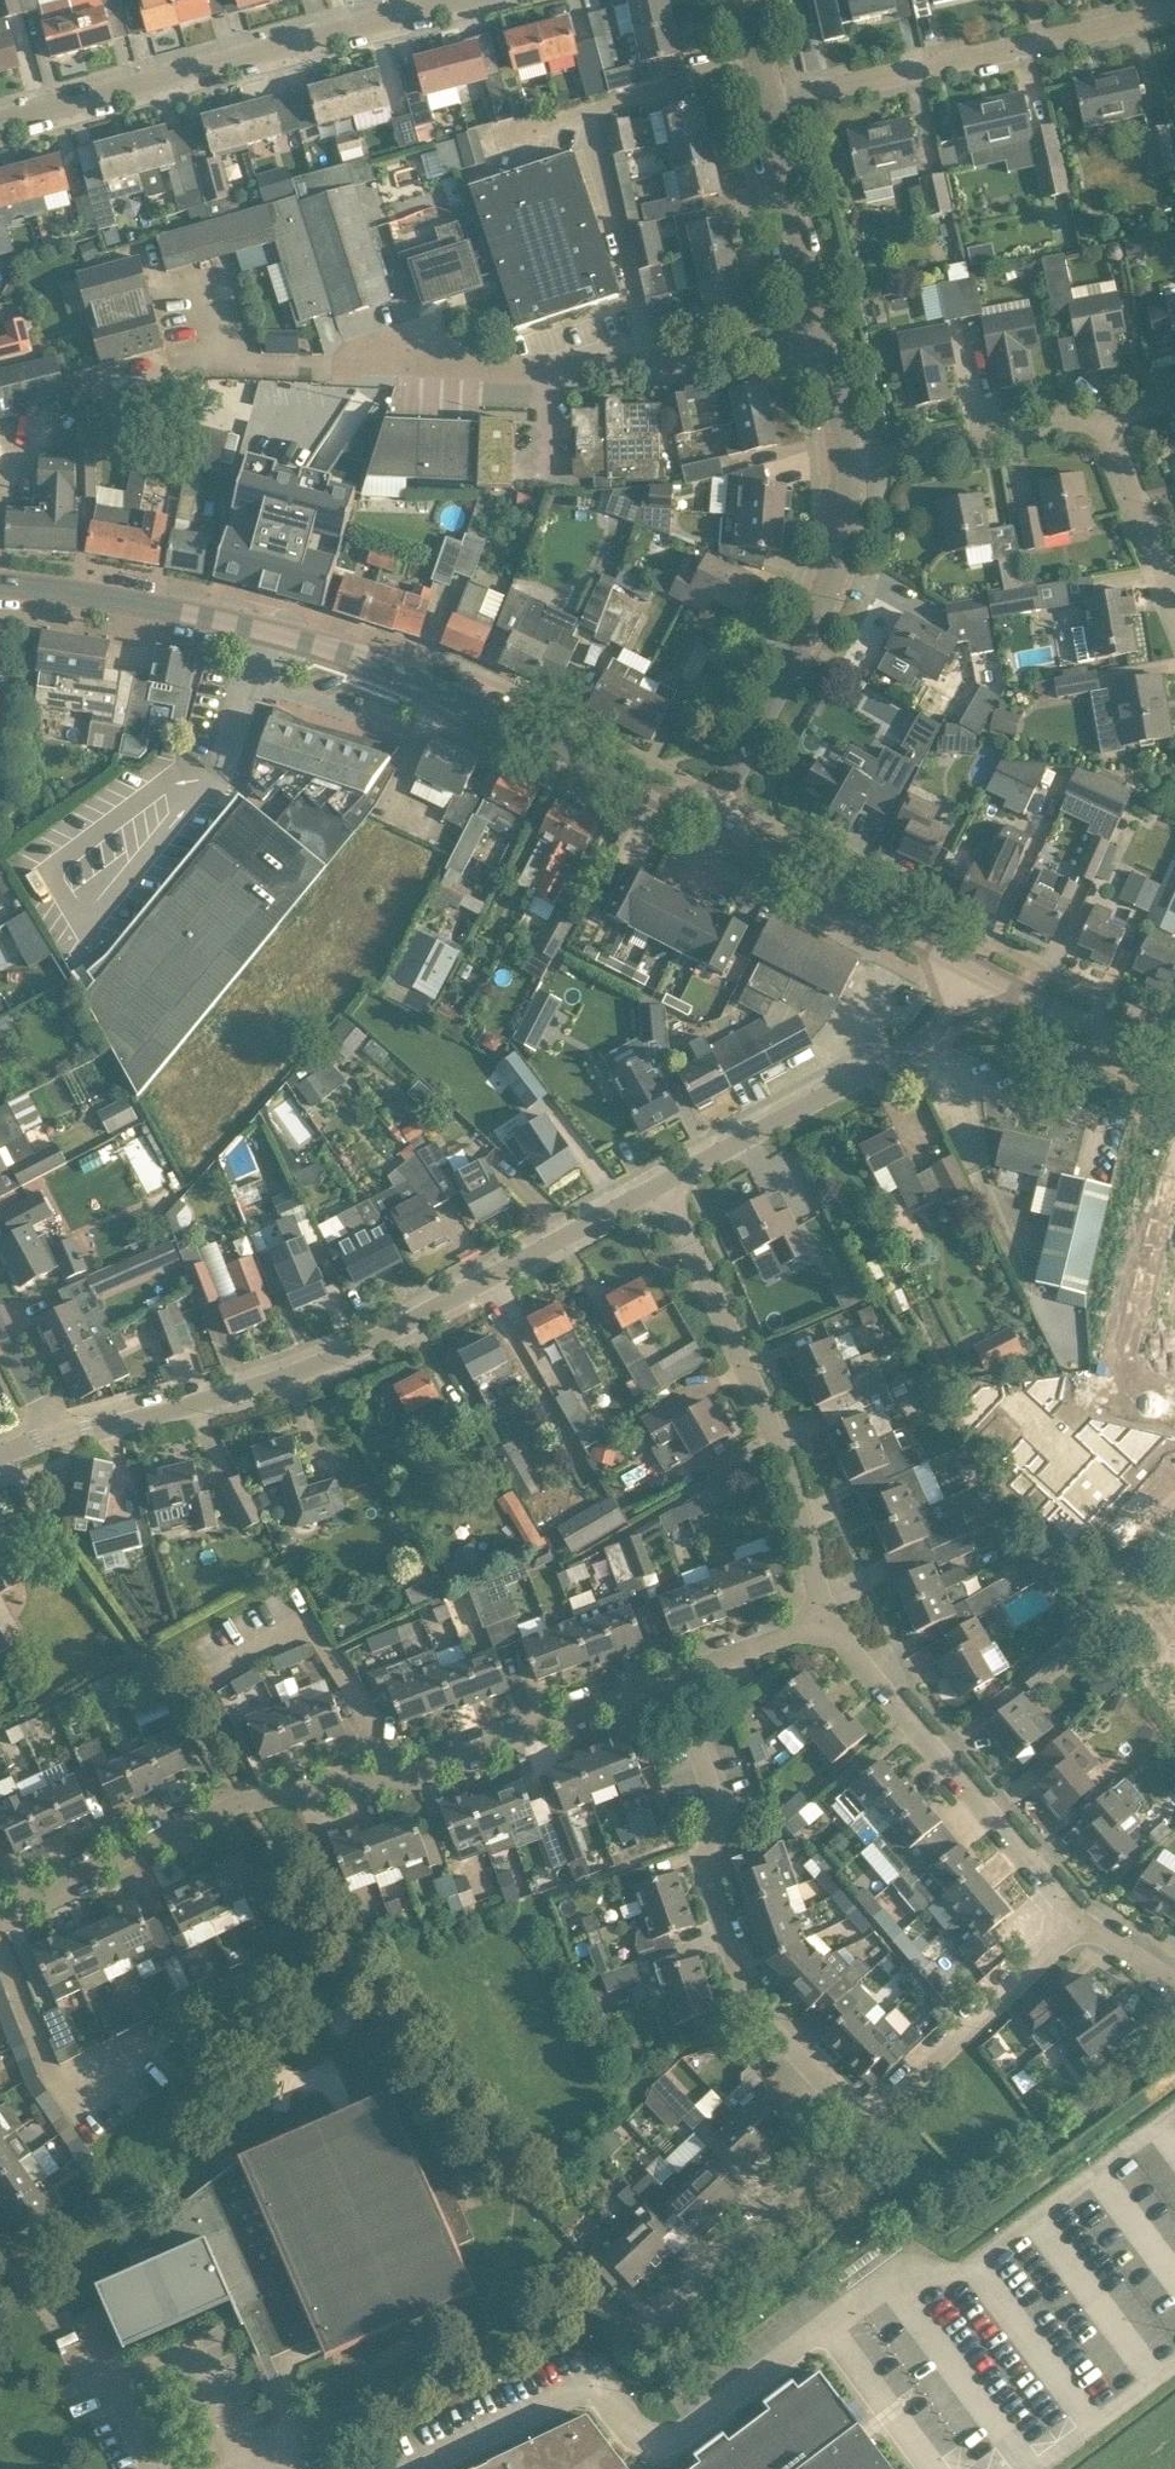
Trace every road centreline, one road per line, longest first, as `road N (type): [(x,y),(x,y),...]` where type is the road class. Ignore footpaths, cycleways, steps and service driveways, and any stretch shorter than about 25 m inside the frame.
road 1 (secondary): [(717,827),(536,734),(339,656),(158,607),(0,585)]
road 2 (residential): [(0,1915),(248,1803),(412,1773),(685,1675)]
road 3 (residential): [(54,1435),(288,1377),(379,1339),(665,1182)]
road 4 (residential): [(866,2128),(749,2004),(702,1864),(718,1807),(685,1675)]
road 5 (residential): [(343,365),(692,356),(822,321)]
road 6 (residential): [(0,124),(465,0)]
road 7 (residential): [(829,1618),(781,1454),(665,1182)]
road 8 (residential): [(770,100),(1174,9)]
road 9 (residential): [(1080,1918),(829,1618)]
road 10 (unclassified): [(717,827),(838,576),(854,522),(847,470)]
road 11 (residential): [(665,1182),(917,1049),(947,1012),(964,968)]
road 12 (residential): [(866,2128),(1080,1918)]
road 13 (residential): [(657,2325),(866,2128)]
road 14 (secondary): [(964,968),(717,827)]
road 15 (residential): [(847,470),(1105,413)]
road 16 (secondary): [(1174,1069),(964,968)]
road 17 (unclassified): [(822,321),(770,100)]
road 18 (residential): [(1105,413),(1174,598)]
road 19 (residential): [(685,1675),(829,1618)]
road 20 (unclassified): [(847,470),(822,321)]

